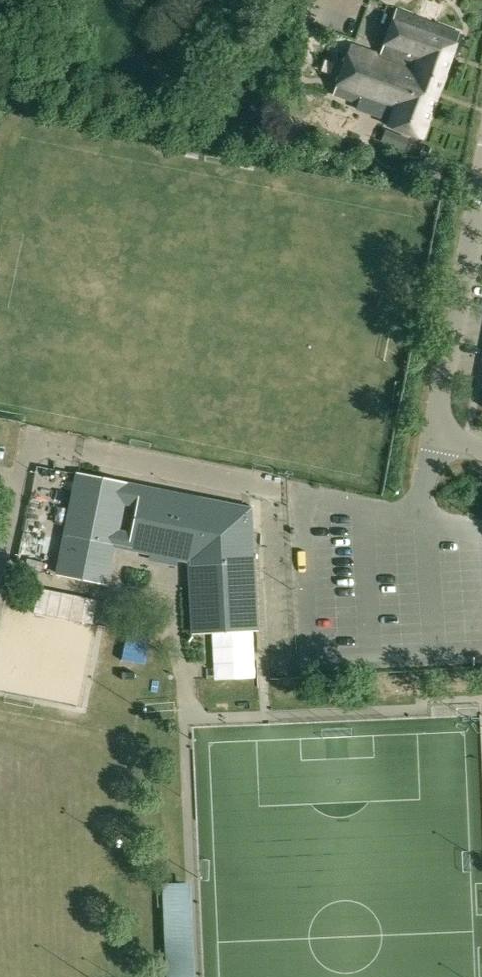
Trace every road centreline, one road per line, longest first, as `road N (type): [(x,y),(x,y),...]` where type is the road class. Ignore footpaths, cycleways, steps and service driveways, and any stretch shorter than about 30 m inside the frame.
road 1 (tertiary): [(481,447),(437,439),(481,196)]

